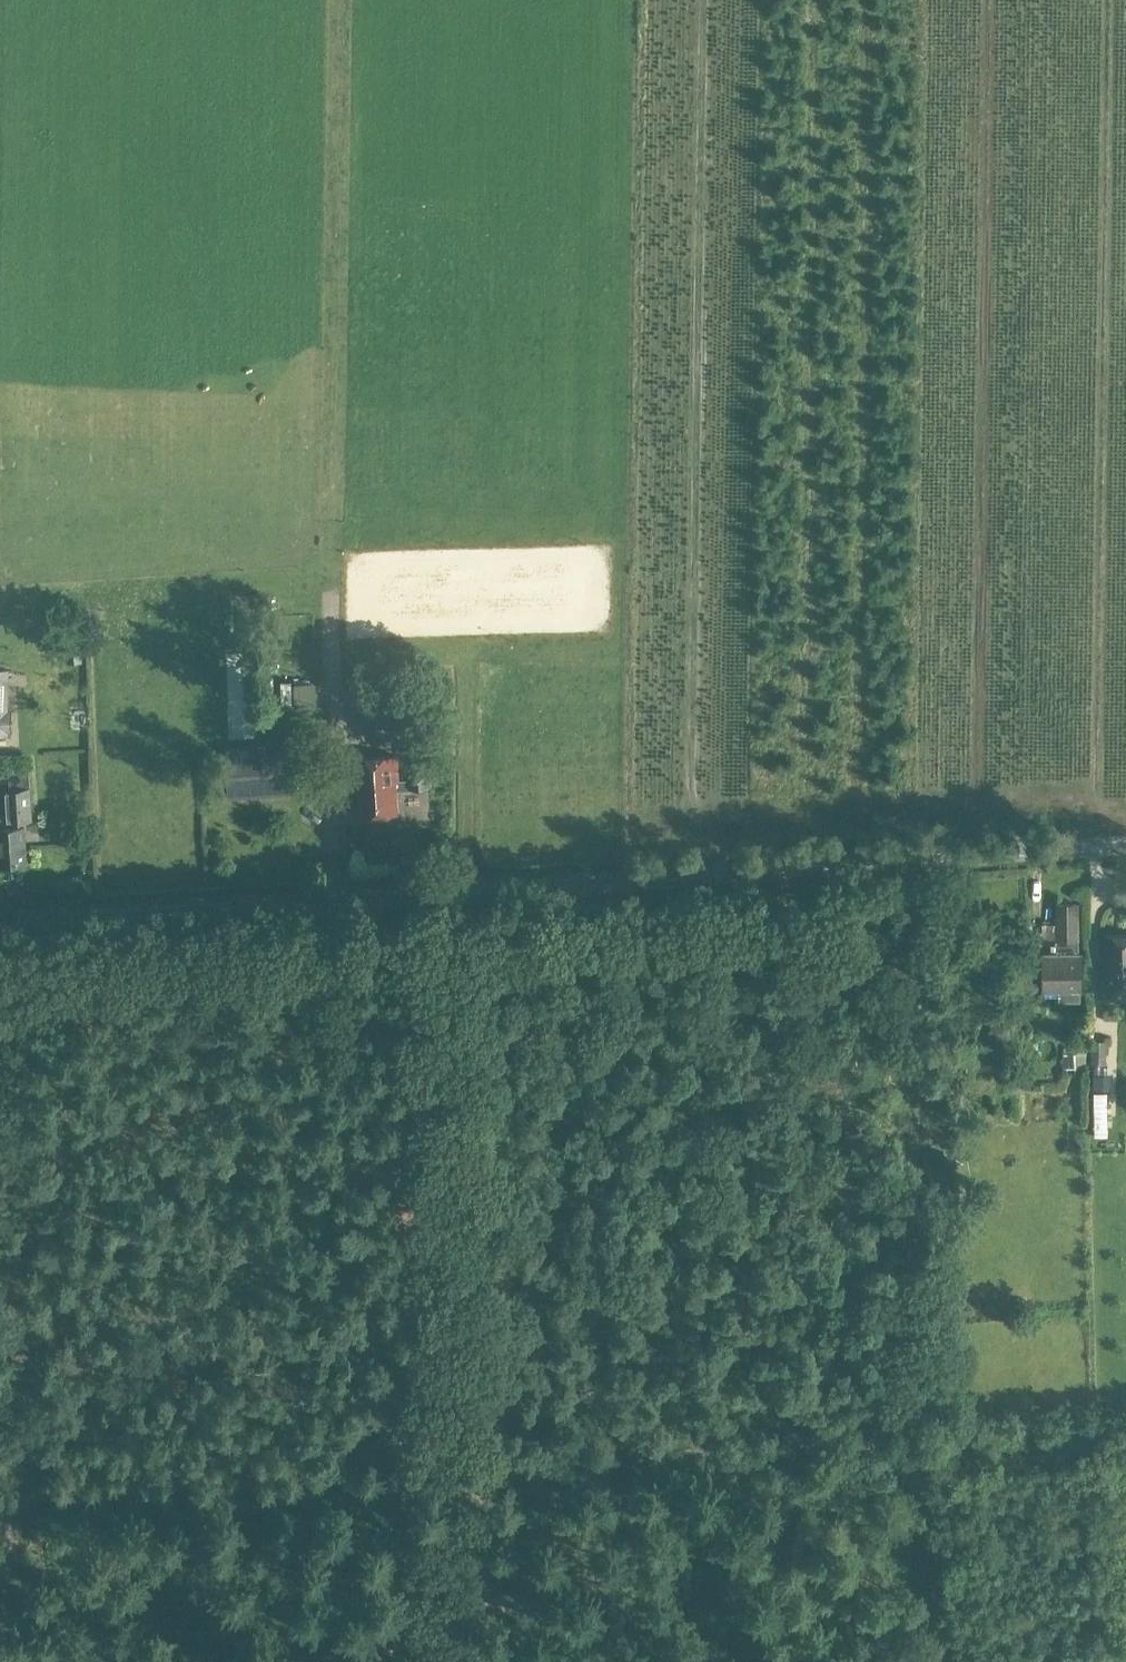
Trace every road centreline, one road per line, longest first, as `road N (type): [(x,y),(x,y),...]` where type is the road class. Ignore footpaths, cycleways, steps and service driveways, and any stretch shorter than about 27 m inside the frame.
road 1 (unclassified): [(1125,843),(0,923)]
road 2 (track): [(907,1439),(0,1505)]
road 3 (track): [(449,889),(447,1661)]
road 4 (track): [(28,921),(9,1661)]
road 5 (track): [(907,1439),(904,1239),(913,1196),(919,857)]
road 6 (track): [(914,1661),(907,1439)]
road 7 (track): [(1125,1428),(907,1439)]

